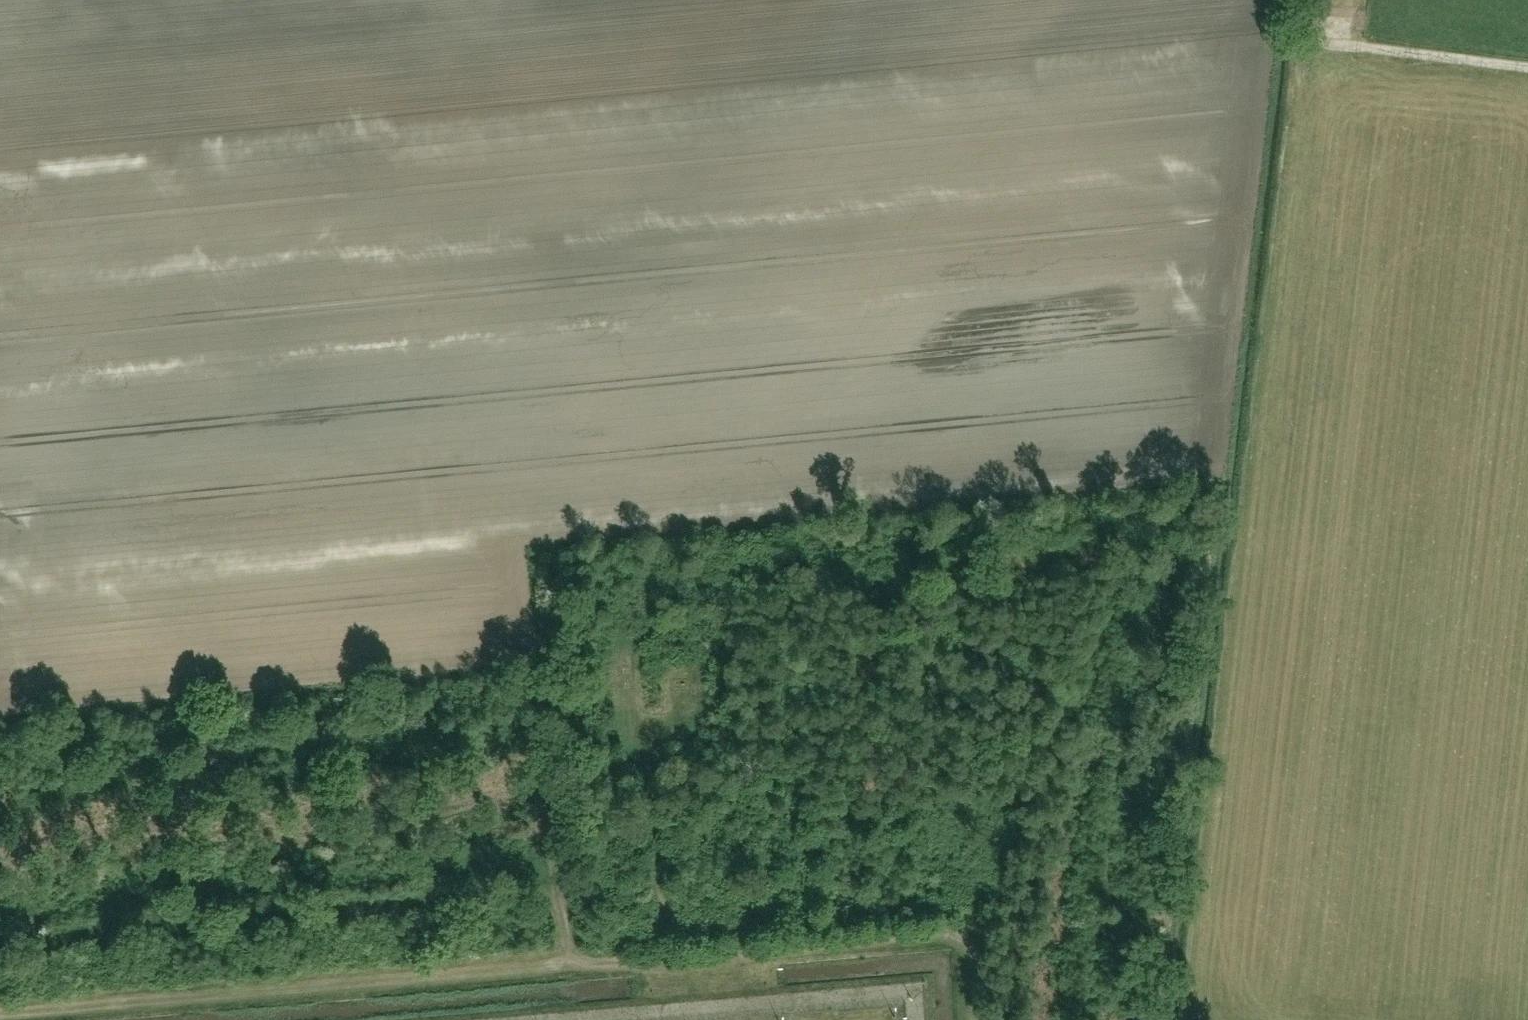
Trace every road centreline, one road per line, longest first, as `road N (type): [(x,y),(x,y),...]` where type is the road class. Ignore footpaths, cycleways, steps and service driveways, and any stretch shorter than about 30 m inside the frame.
road 1 (track): [(1311,0),(1306,39),(1527,67)]

